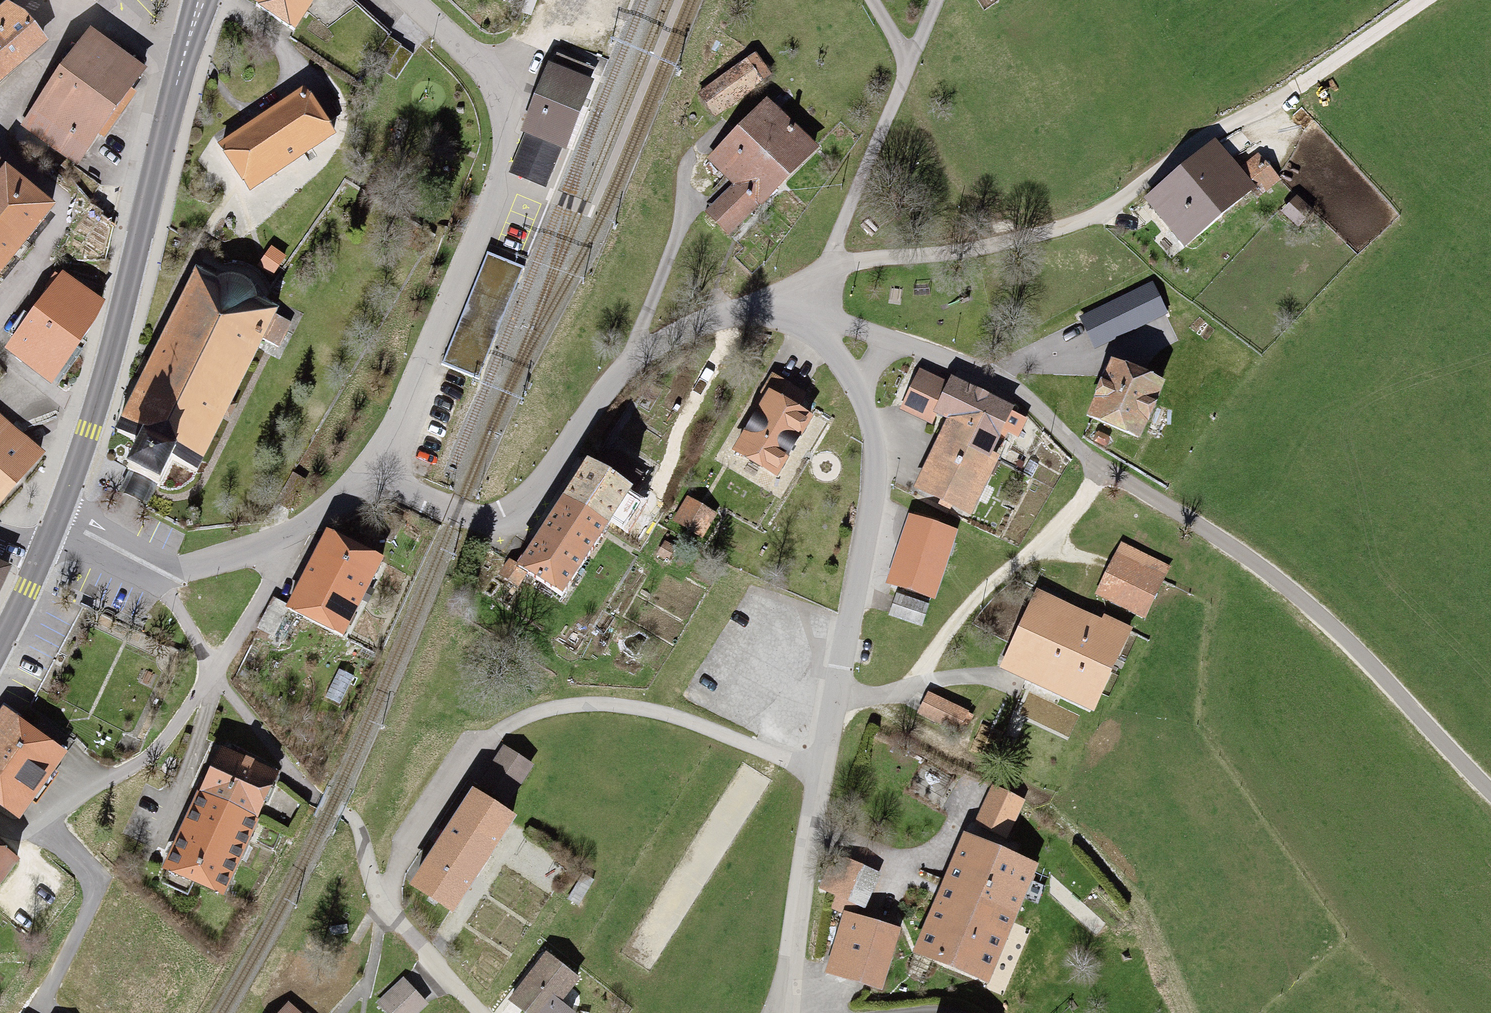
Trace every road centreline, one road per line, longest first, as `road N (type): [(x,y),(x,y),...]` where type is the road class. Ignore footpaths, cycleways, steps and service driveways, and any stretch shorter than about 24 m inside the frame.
road 1 (unclassified): [(800,300),(872,263),(960,260),(1080,224),(1414,0)]
road 2 (residential): [(371,472),(457,515),(484,521),(517,513),(629,361),(684,325),(745,301),(800,300)]
road 3 (residential): [(410,0),(470,52),(490,89),(500,178),(371,472)]
road 4 (unclassified): [(1490,799),(1393,689),(1264,574),(1098,468)]
road 5 (primary): [(57,519),(84,449),(183,60)]
road 6 (residential): [(836,697),(894,699),(924,680),(994,581),(1059,534),(1098,468)]
road 7 (residential): [(836,697),(780,1012)]
road 8 (residential): [(858,388),(876,492),(836,697)]
road 9 (unclassified): [(0,822),(34,825),(139,769),(188,722),(215,671)]
road 10 (unclassified): [(1098,468),(1024,396),(978,369),(893,340)]
road 11 (residential): [(183,60),(78,12),(0,116)]
road 12 (residential): [(343,812),(362,835),(379,906),(472,1012)]
road 13 (unclassified): [(215,671),(236,708),(319,801),(343,812)]
road 14 (unclassified): [(215,671),(267,587),(281,540)]
road 15 (residential): [(170,574),(57,519)]

